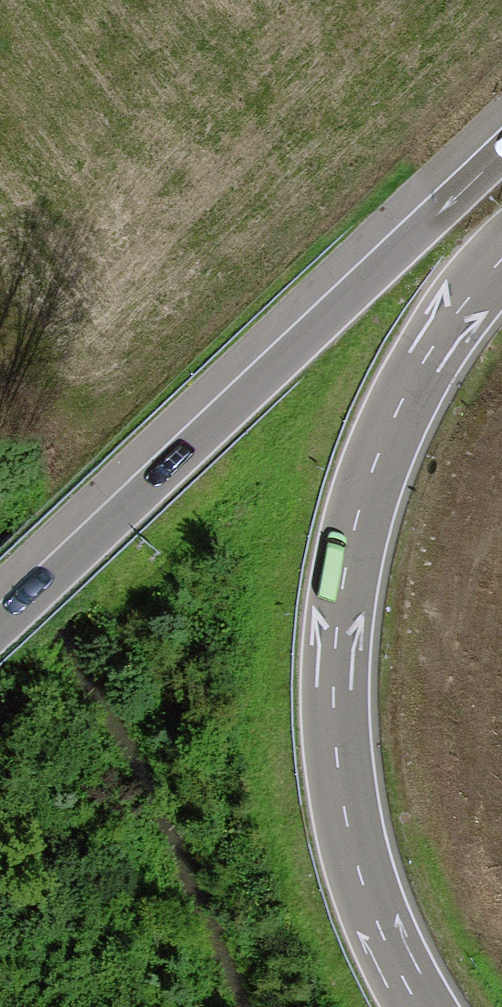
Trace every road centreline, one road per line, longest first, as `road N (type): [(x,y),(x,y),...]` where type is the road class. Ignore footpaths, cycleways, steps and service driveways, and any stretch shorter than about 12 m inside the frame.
road 1 (motorway): [(420,1006),(380,930),(346,816),(336,638),(356,520),(399,407),(428,355),(501,259)]
road 2 (motorway): [(501,155),(0,628)]

